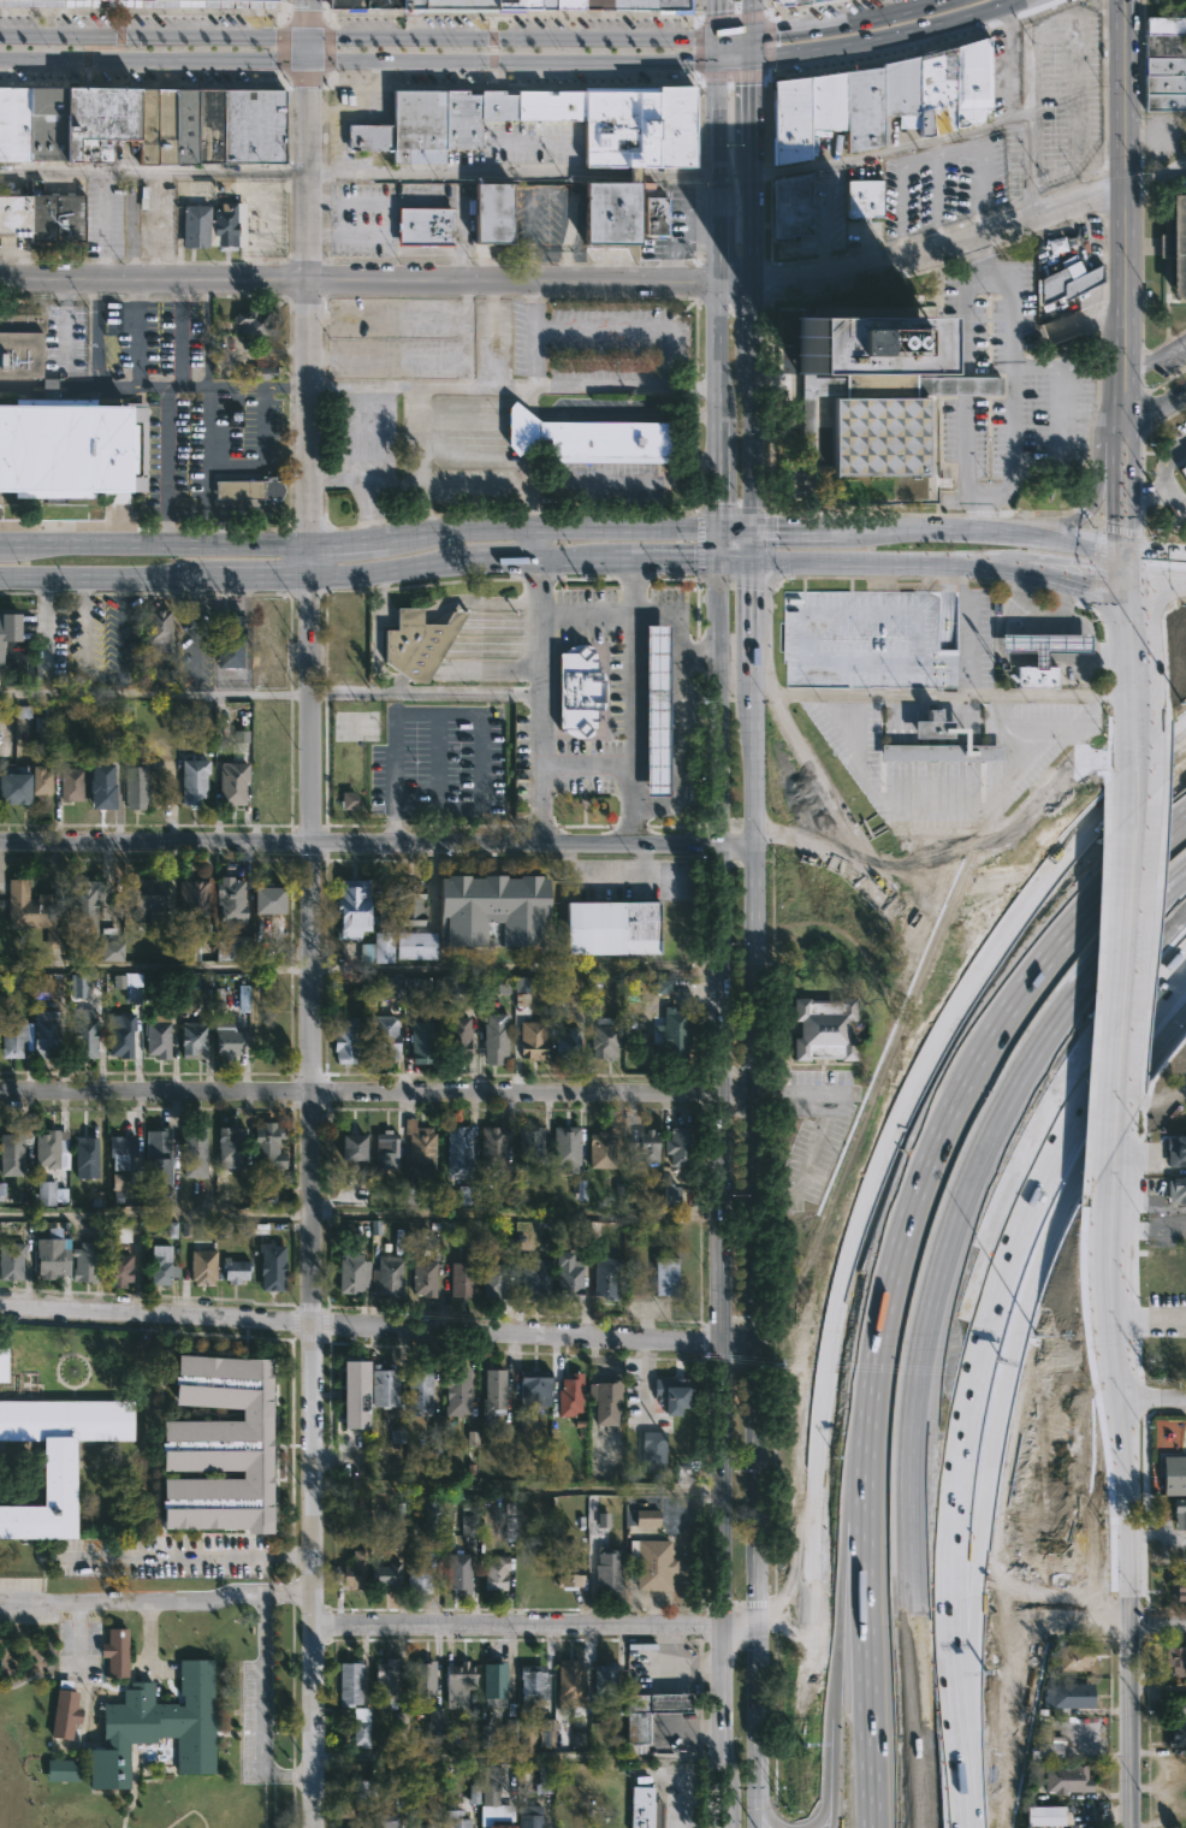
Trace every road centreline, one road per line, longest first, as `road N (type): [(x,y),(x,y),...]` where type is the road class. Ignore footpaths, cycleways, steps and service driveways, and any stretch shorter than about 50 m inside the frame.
road 1 (secondary): [(754,1827),(757,838),(749,560)]
road 2 (residential): [(309,573),(315,1827)]
road 3 (motorway): [(1185,861),(1104,940),(1019,1058),(948,1196),(909,1321),(891,1460),(891,1534),(909,1727),(930,1827)]
road 4 (secondary): [(717,652),(725,1076),(722,1622)]
road 5 (motorway): [(960,1827),(951,1491),(979,1337),(1034,1183),(1150,986),(1185,941)]
road 6 (motorway): [(1185,728),(1085,820),(972,978),(918,1072),(870,1182),(834,1313),(824,1550)]
road 7 (secondary): [(106,60),(716,64),(927,32),(1029,0)]
road 8 (motorway): [(970,1827),(978,1549),(991,1424),(1022,1296),(1114,1089),(1185,997)]
road 9 (secondary): [(954,0),(837,26),(717,40),(103,37)]
road 10 (residential): [(758,1345),(0,1308)]
road 11 (residential): [(757,1096),(0,1094)]
road 12 (motorway): [(1185,792),(1063,909),(976,1030),(882,1248),(846,1428)]
road 13 (residential): [(723,844),(0,843)]
road 14 (residential): [(713,280),(0,280)]
road 15 (tertiary): [(1119,1153),(1129,1827)]
road 16 (secondary): [(749,530),(750,0)]
road 17 (residential): [(308,0),(309,521)]
road 18 (tertiary): [(1125,463),(1123,0)]
road 19 (secondary): [(715,0),(713,462)]
road 20 (residential): [(1123,188),(929,249),(824,271),(713,280)]
road 21 (residential): [(722,1622),(314,1623)]
road 22 (motorway): [(846,1428),(824,1550),(837,1827)]
road 23 (tertiary): [(1133,753),(1119,1153)]
road 24 (secondary): [(749,560),(1018,568),(1125,592)]
road 25 (motorway): [(1185,748),(1071,862),(972,978)]
road 26 (secondary): [(0,575),(214,574)]
road 27 (secondary): [(722,1622),(721,1827)]
road 28 (secondary): [(714,532),(532,531)]
road 29 (secondary): [(1022,533),(849,527)]
road 30 (secondary): [(309,573),(475,561)]
road 31 (tertiary): [(1133,753),(1125,592)]
road 32 (secondary): [(165,546),(4,546)]
road 33 (secondary): [(309,546),(165,546)]
road 34 (secondary): [(1125,463),(1091,514),(1061,530),(1022,533)]
road 35 (tertiary): [(1125,592),(1125,463)]

